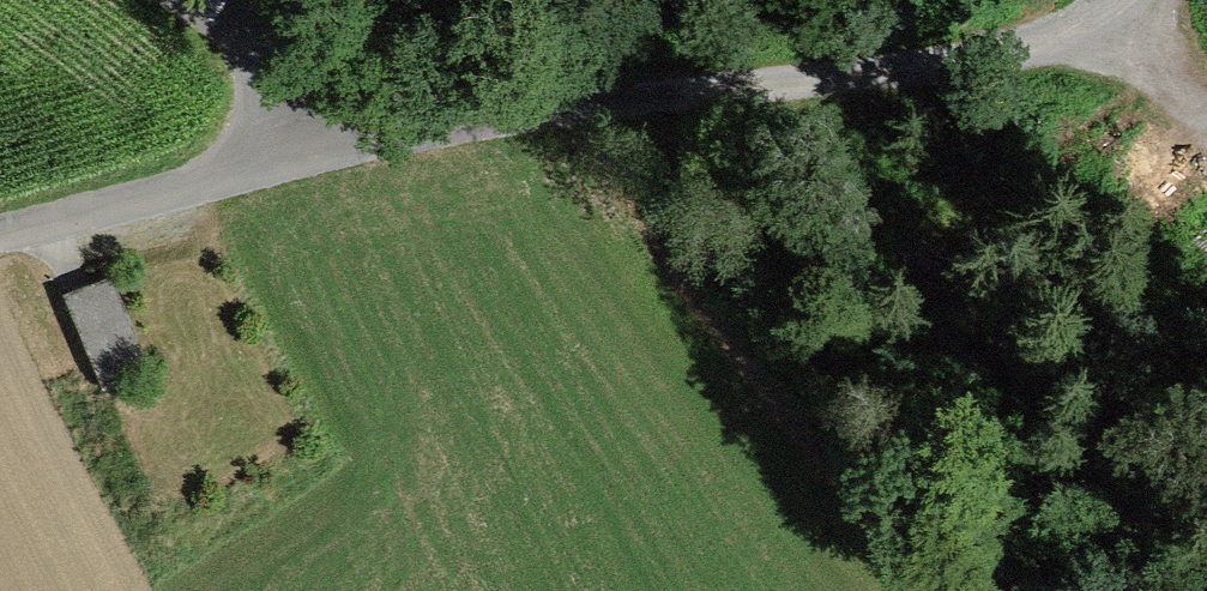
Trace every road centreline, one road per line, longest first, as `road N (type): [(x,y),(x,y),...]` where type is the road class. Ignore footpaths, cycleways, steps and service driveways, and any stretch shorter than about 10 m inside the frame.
road 1 (track): [(313,152),(672,82),(1008,51),(1108,21),(1124,0)]
road 2 (residential): [(0,231),(313,152),(243,20),(211,0)]
road 3 (track): [(1008,51),(1206,211)]

